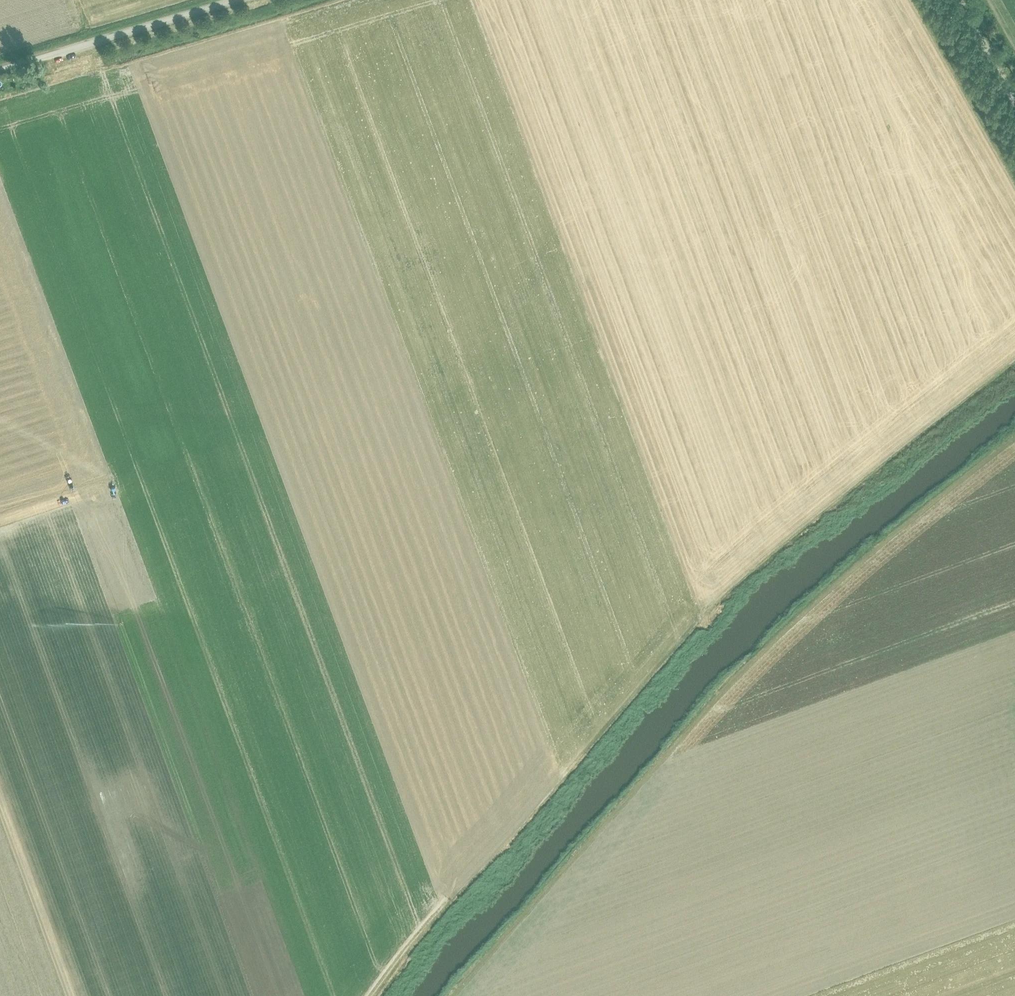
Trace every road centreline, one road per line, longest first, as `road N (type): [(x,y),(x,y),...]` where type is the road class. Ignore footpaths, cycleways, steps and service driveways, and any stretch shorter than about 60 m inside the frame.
road 1 (unclassified): [(0,70),(234,0)]

